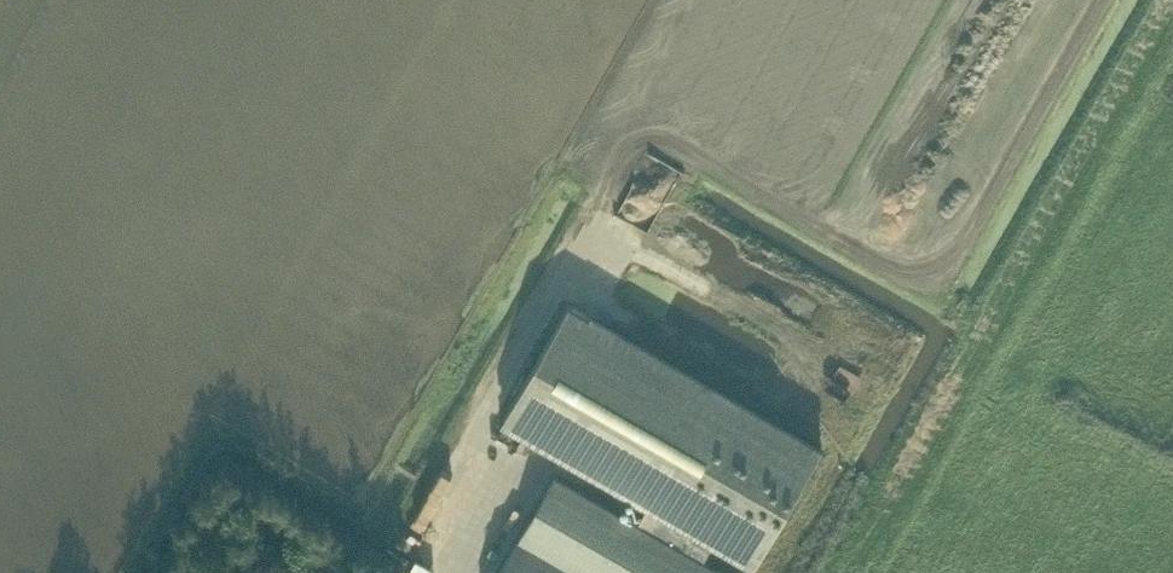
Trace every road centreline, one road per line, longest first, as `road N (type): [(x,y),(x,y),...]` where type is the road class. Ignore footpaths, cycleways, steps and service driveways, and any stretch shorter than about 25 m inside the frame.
road 1 (track): [(854,572),(1172,11)]

